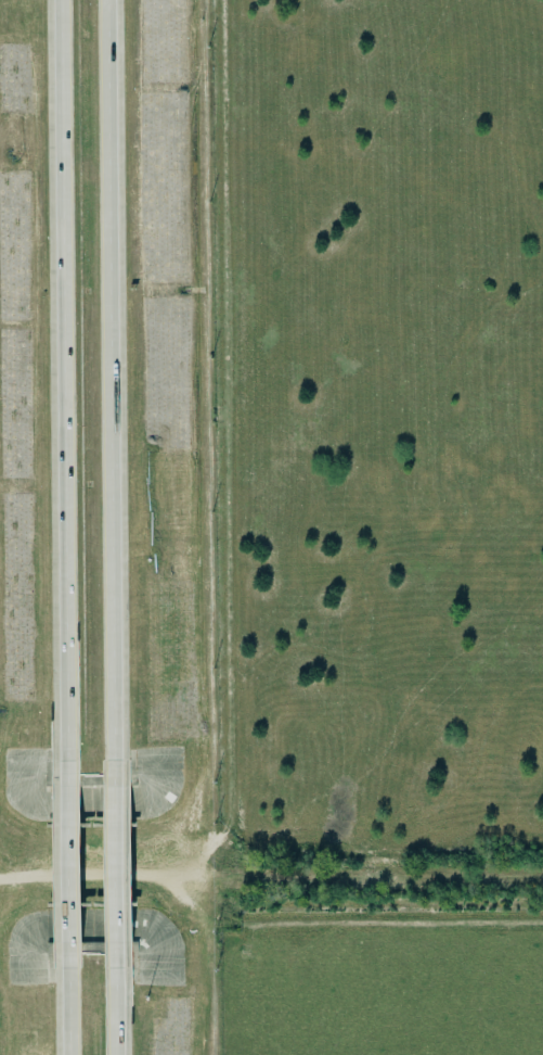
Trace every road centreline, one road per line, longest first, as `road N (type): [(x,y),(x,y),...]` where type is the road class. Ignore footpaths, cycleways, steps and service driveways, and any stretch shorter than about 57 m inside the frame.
road 1 (motorway): [(117,789),(109,0)]
road 2 (motorway): [(62,0),(69,760)]
road 3 (motorway): [(69,760),(70,968)]
road 4 (motorway): [(118,935),(117,789)]
road 5 (motorway): [(119,1054),(118,935)]

